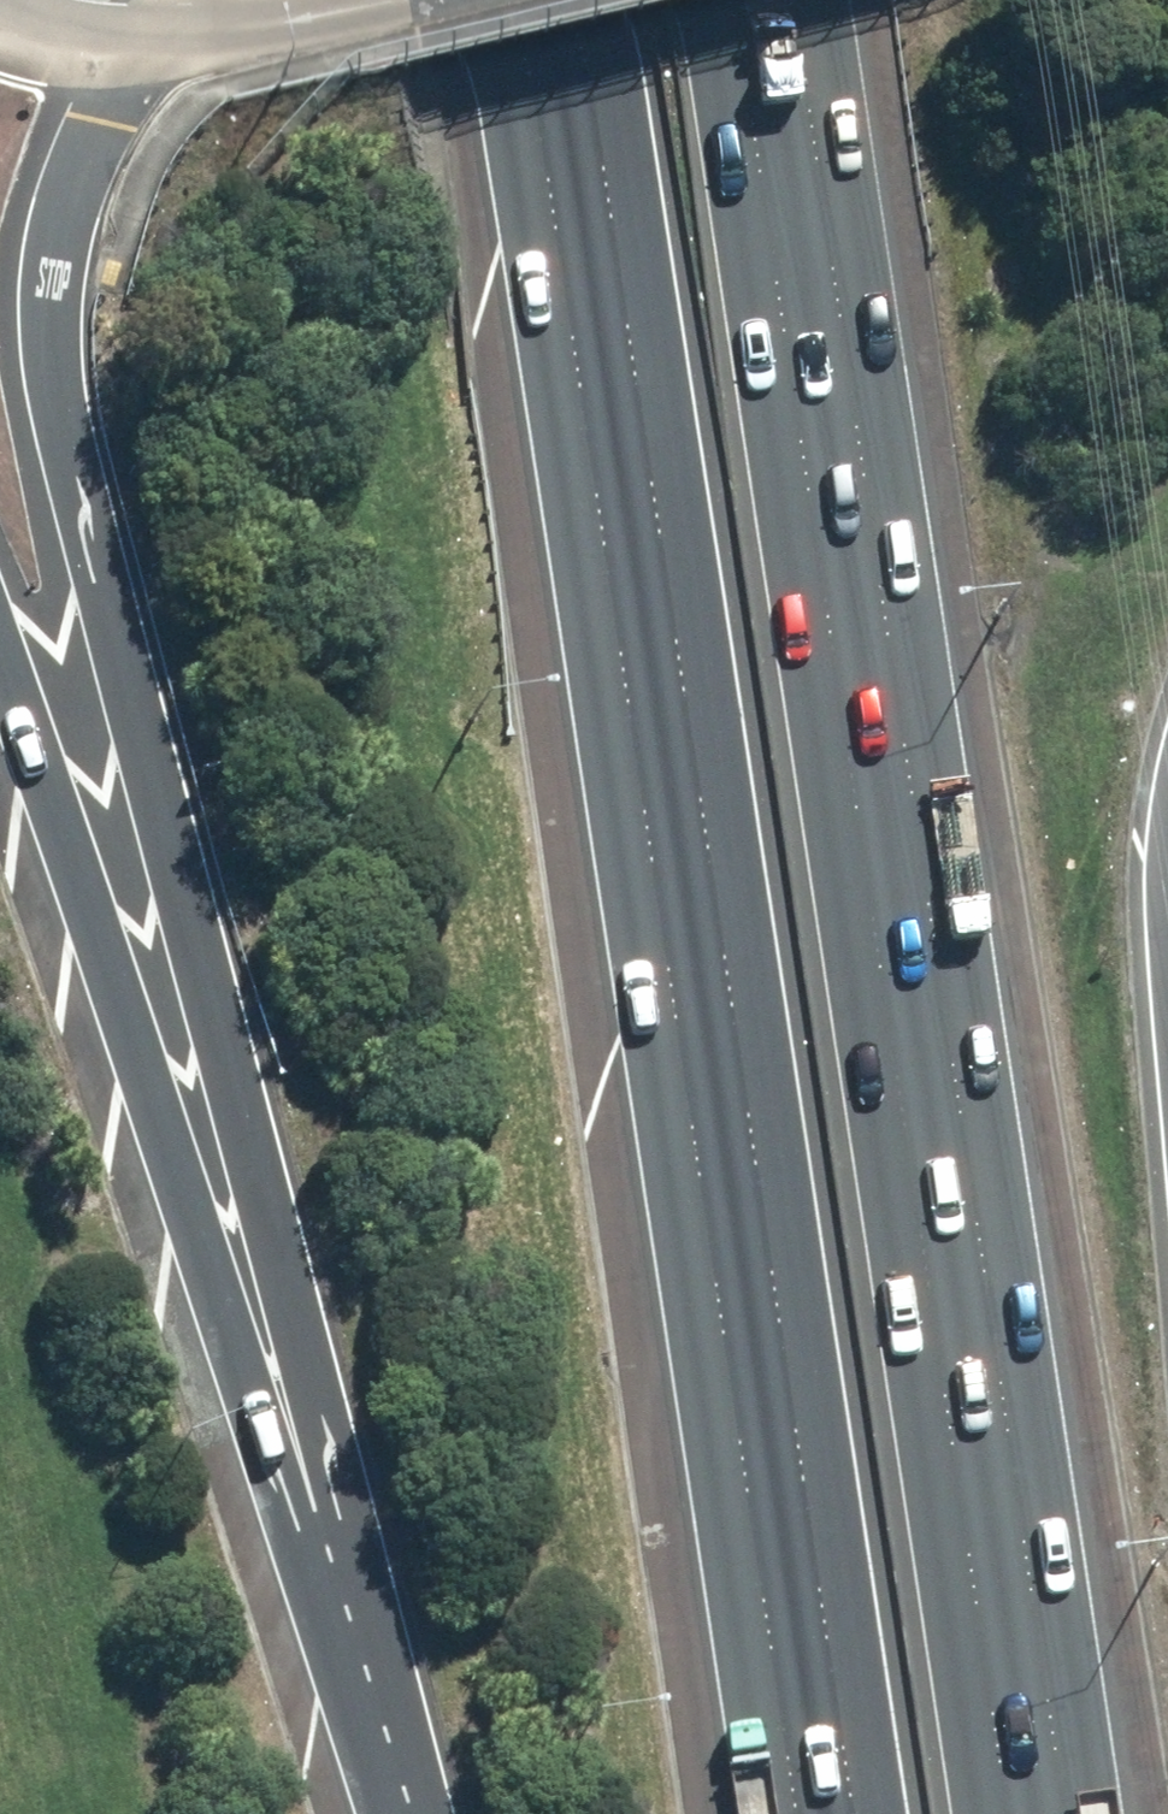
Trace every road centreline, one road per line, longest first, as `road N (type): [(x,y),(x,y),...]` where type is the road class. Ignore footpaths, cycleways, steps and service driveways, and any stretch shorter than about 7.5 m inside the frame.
road 1 (motorway): [(851,1813),(575,0)]
road 2 (motorway): [(728,0),(1003,1813)]
road 3 (motorway): [(390,1759),(336,1503),(52,360),(48,309),(59,210),(126,46)]
road 4 (motorway): [(390,1759),(0,672)]
road 5 (primary): [(318,0),(251,30),(183,45),(126,46)]
road 6 (primary): [(126,46),(0,10)]

